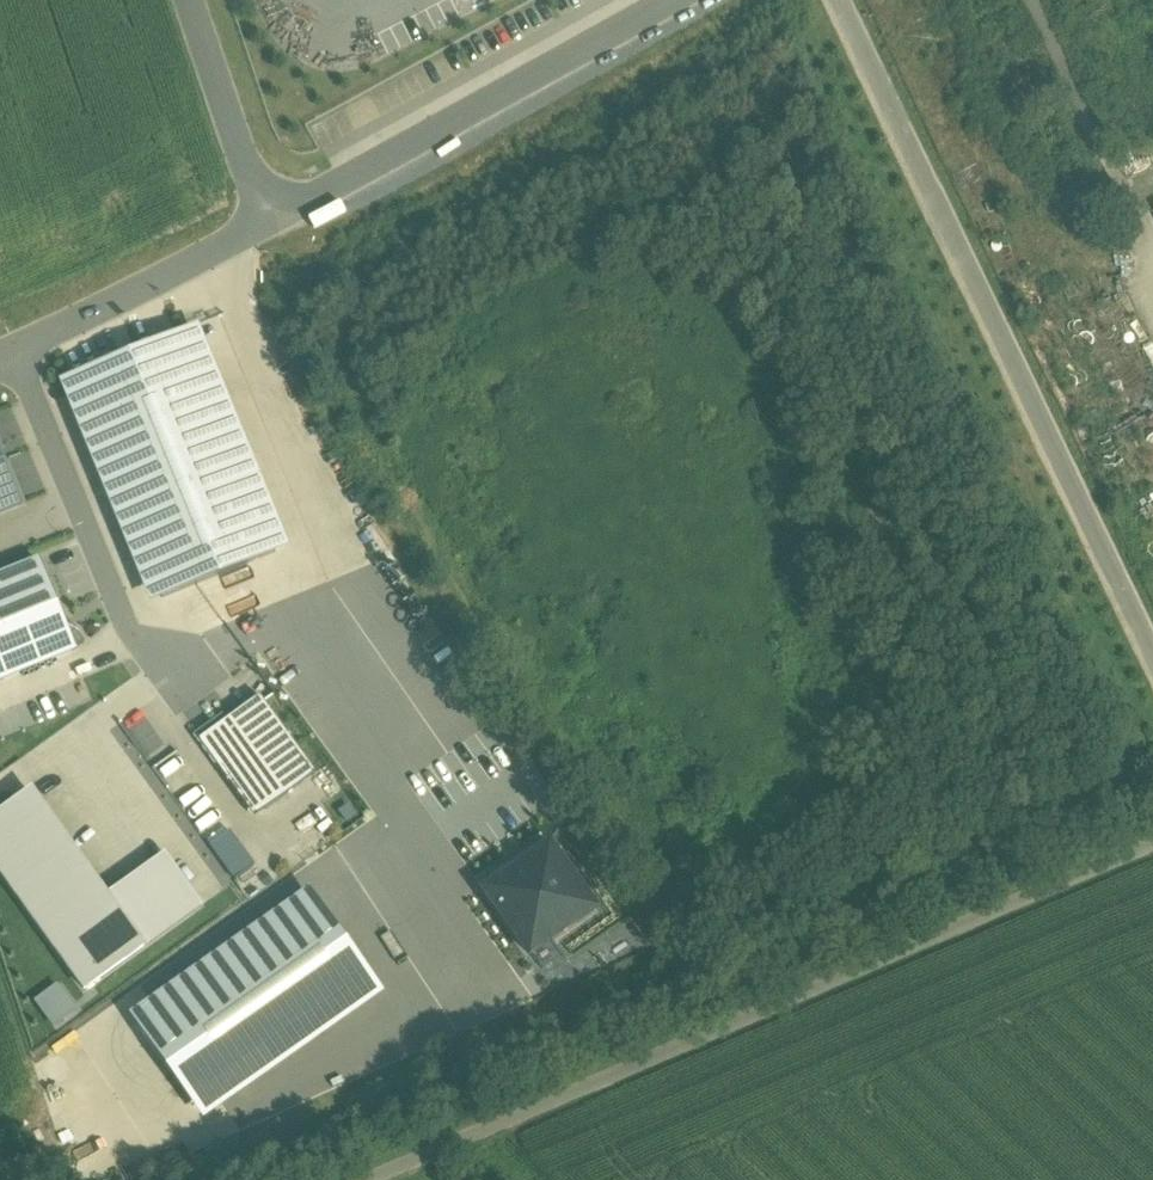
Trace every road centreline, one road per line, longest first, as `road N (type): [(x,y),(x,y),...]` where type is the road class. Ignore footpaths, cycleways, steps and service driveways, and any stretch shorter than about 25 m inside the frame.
road 1 (unclassified): [(364,1179),(1152,840)]
road 2 (residential): [(839,0),(1152,656)]
road 3 (residential): [(670,0),(268,224)]
road 4 (residential): [(13,352),(132,636),(186,677)]
road 5 (residential): [(268,224),(13,352)]
road 6 (residential): [(191,0),(268,224)]

